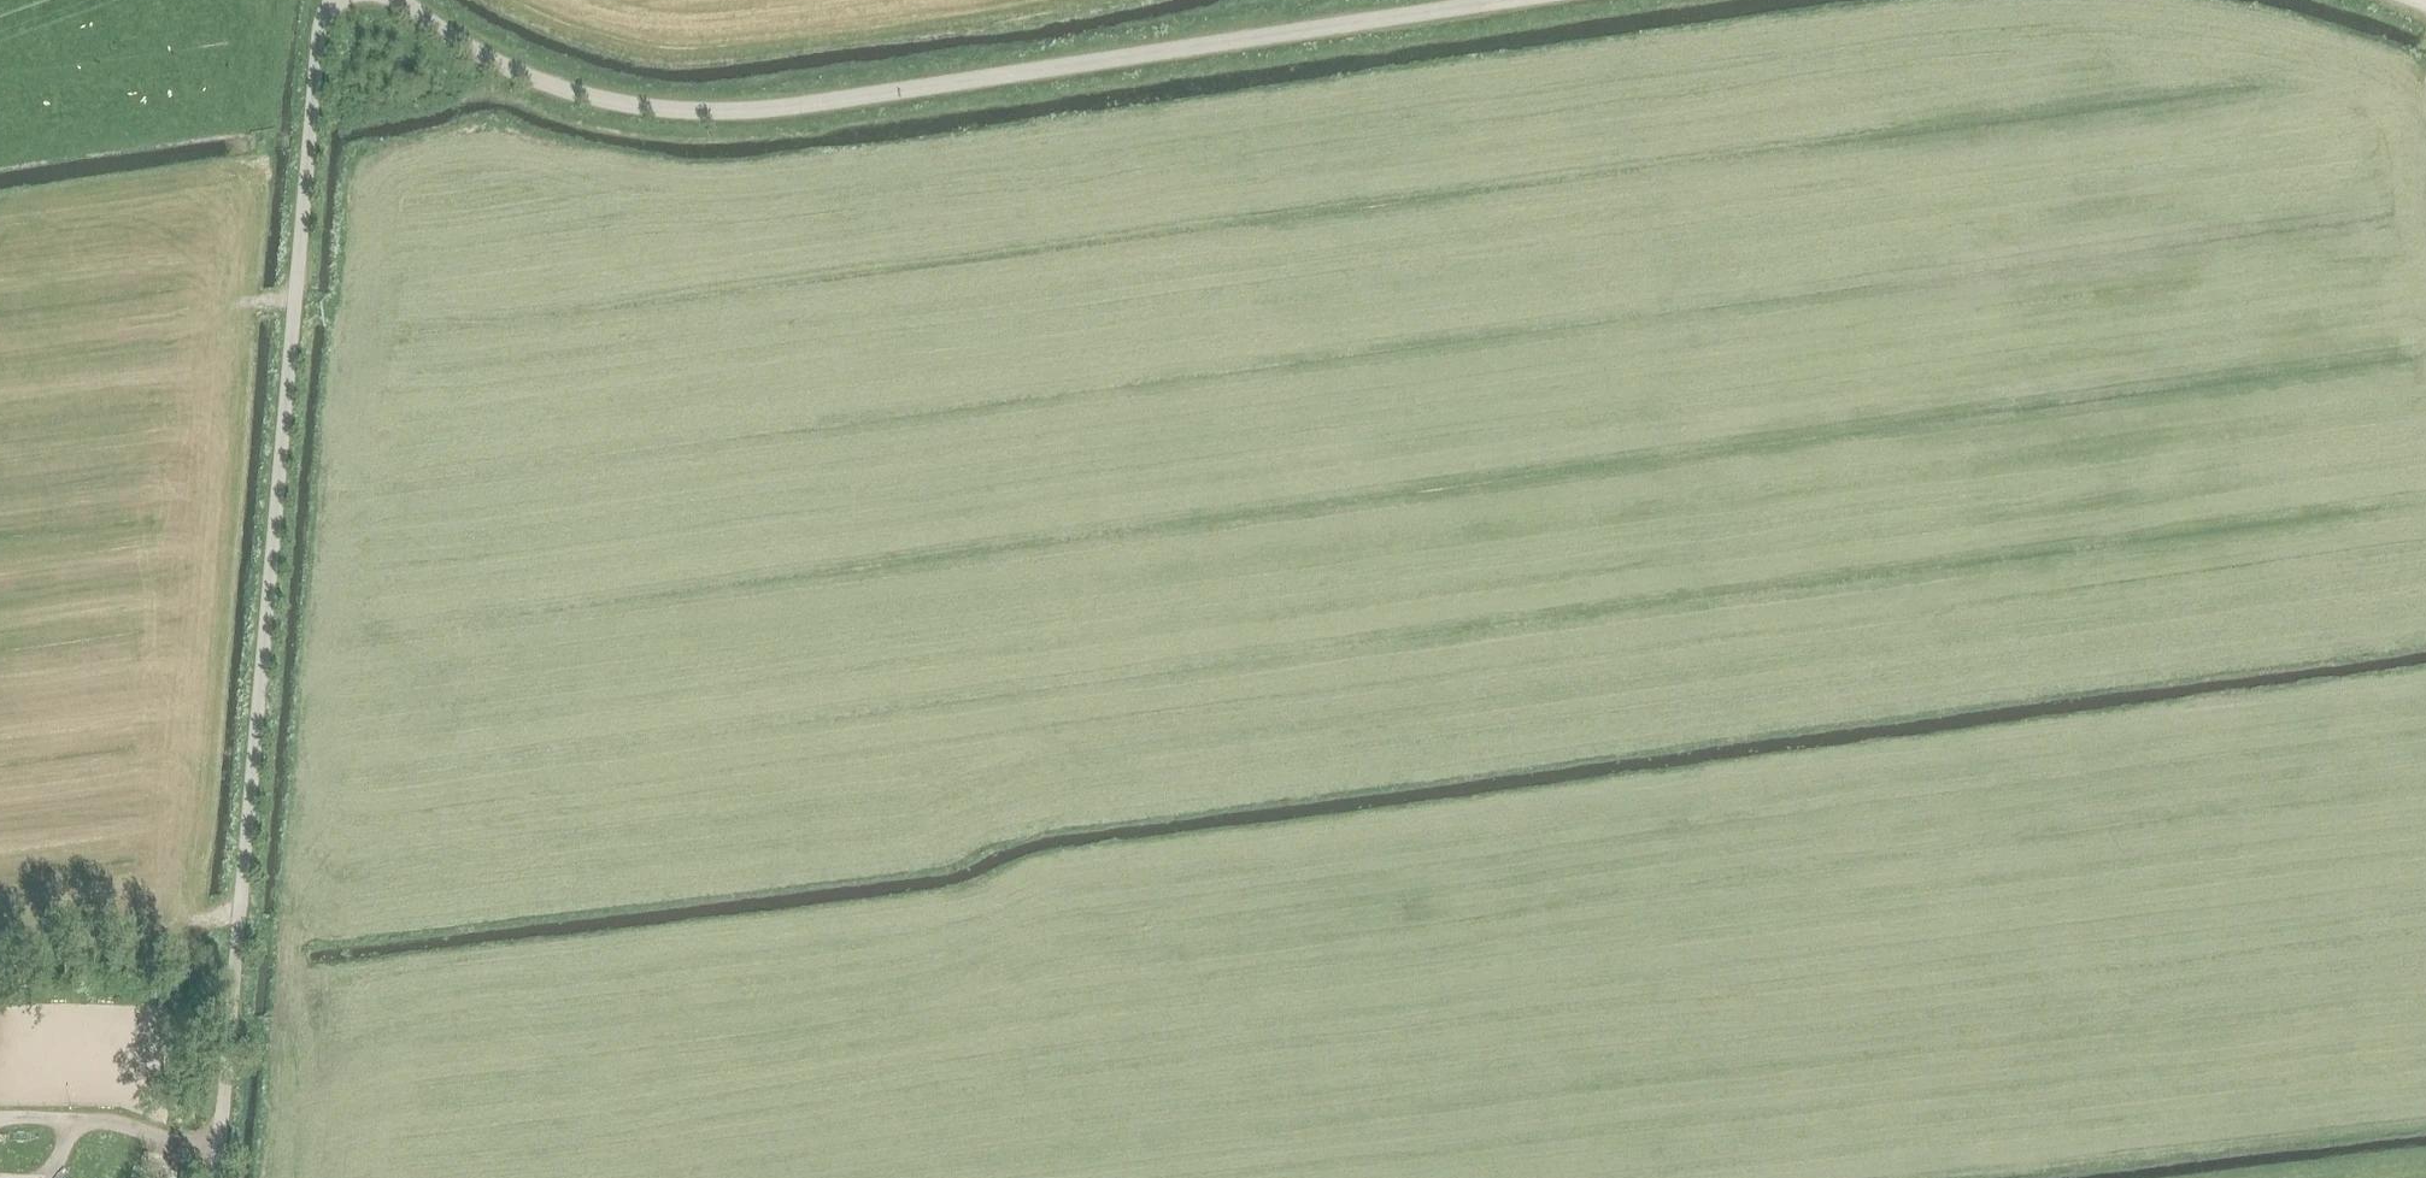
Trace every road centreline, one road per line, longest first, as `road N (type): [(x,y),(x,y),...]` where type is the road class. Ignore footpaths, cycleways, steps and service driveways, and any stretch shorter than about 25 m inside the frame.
road 1 (unclassified): [(1554,0),(742,111),(616,103),(545,82),(484,55),(401,0)]

